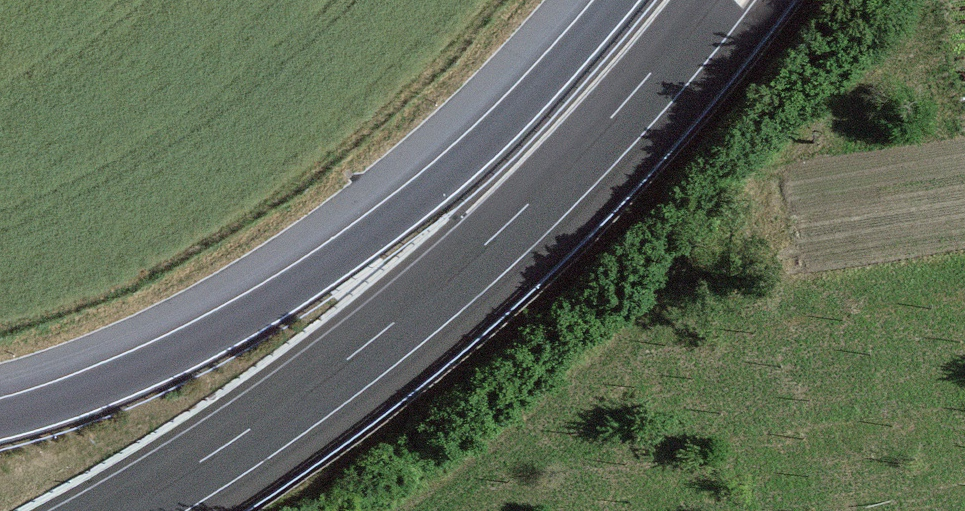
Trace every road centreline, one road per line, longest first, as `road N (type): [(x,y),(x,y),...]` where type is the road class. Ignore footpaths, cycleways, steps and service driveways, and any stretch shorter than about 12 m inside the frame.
road 1 (motorway): [(114,510),(226,445),(371,341),(506,225),(709,0)]
road 2 (motorway): [(616,0),(512,117),(369,238),(159,362),(0,419)]

